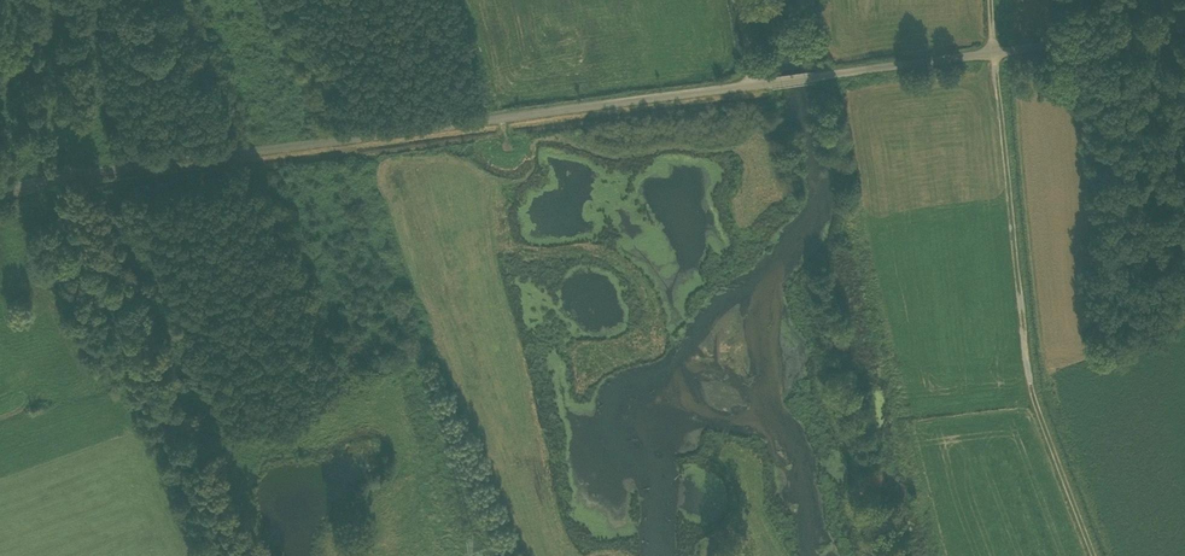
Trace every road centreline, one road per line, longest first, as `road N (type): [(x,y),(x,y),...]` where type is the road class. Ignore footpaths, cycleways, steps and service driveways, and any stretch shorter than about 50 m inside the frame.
road 1 (residential): [(0,187),(1184,27)]
road 2 (track): [(991,0),(1034,405),(1094,555)]

